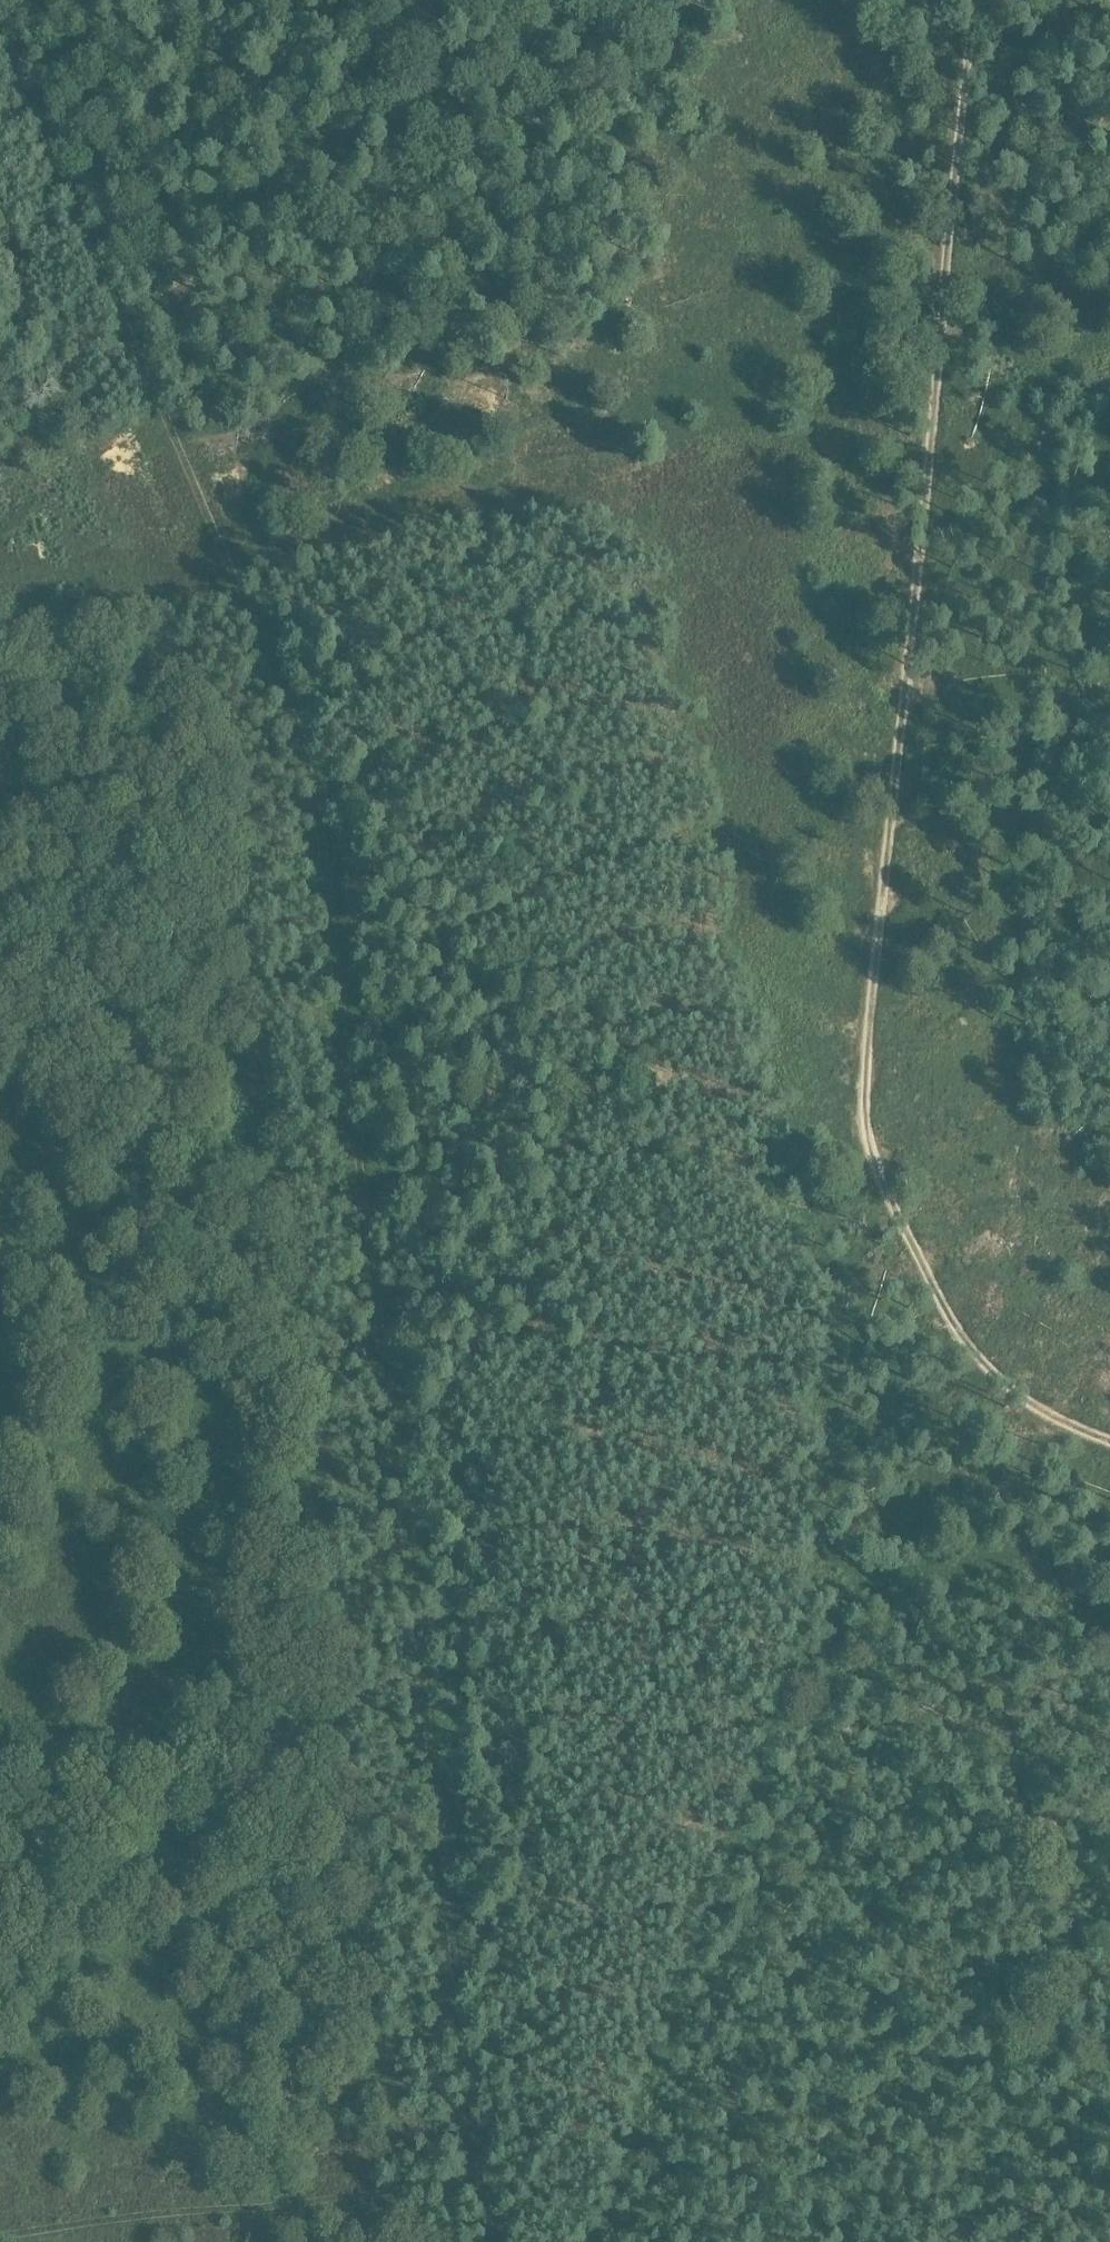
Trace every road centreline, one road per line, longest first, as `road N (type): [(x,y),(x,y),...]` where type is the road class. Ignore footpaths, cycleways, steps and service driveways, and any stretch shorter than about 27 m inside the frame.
road 1 (track): [(0,46),(308,771),(480,2241)]
road 2 (track): [(973,0),(864,1069),(872,1173),(930,1279),(1002,1380),(1066,1427),(1109,1443)]
road 3 (track): [(0,2231),(473,2179)]

